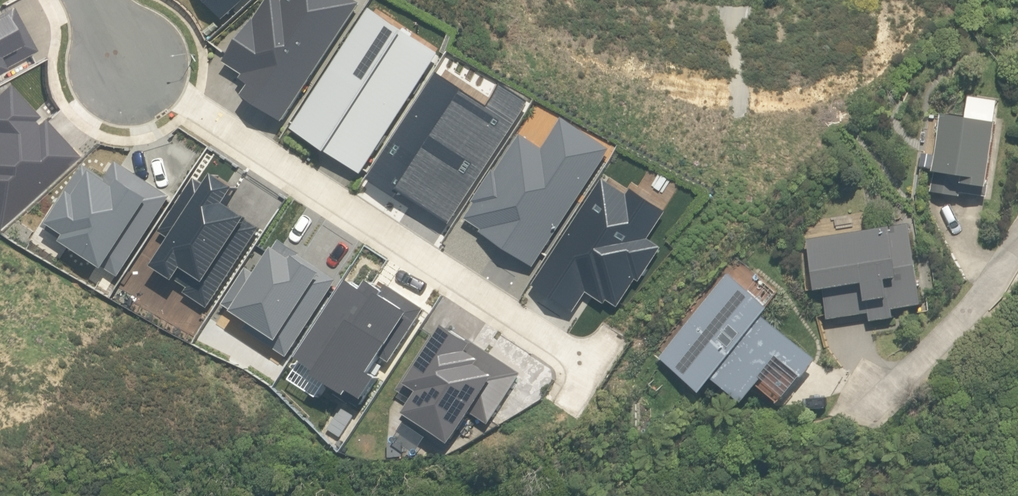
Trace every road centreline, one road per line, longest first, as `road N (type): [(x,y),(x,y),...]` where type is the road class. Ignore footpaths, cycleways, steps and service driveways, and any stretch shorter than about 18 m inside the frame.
road 1 (residential): [(128,64),(593,365)]

